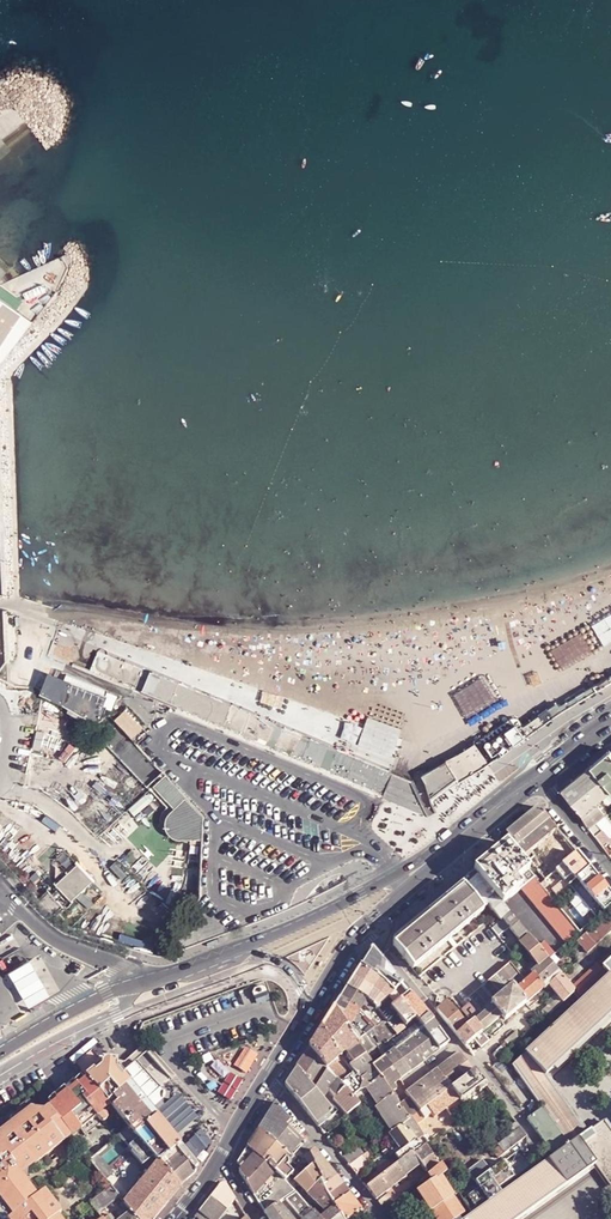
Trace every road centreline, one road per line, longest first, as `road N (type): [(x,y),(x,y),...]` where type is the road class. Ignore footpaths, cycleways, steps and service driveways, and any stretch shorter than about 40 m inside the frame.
road 1 (tertiary): [(228,953),(108,995),(0,1055)]
road 2 (tertiary): [(430,860),(228,953)]
road 3 (residential): [(269,1082),(377,1217)]
road 4 (residential): [(459,1046),(368,925)]
road 5 (tertiary): [(430,860),(536,779)]
road 6 (residential): [(536,779),(610,873)]

